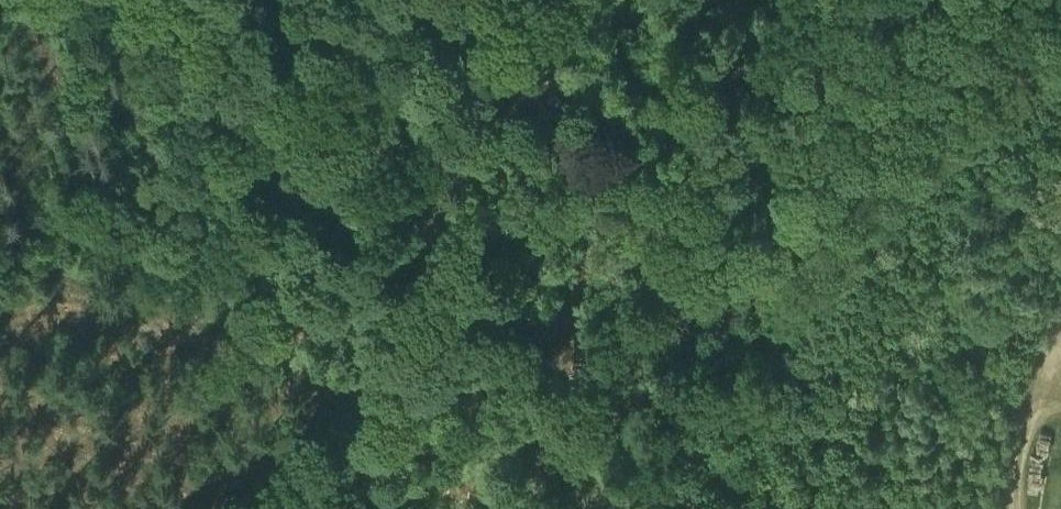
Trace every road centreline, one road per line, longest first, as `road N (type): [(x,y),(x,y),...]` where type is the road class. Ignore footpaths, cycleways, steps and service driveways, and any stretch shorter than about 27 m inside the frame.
road 1 (track): [(682,0),(594,133),(533,247)]
road 2 (track): [(533,247),(541,330),(529,431),(546,508)]
road 3 (track): [(358,0),(438,242)]
road 4 (track): [(1022,508),(1014,390),(1025,347),(1058,306)]

